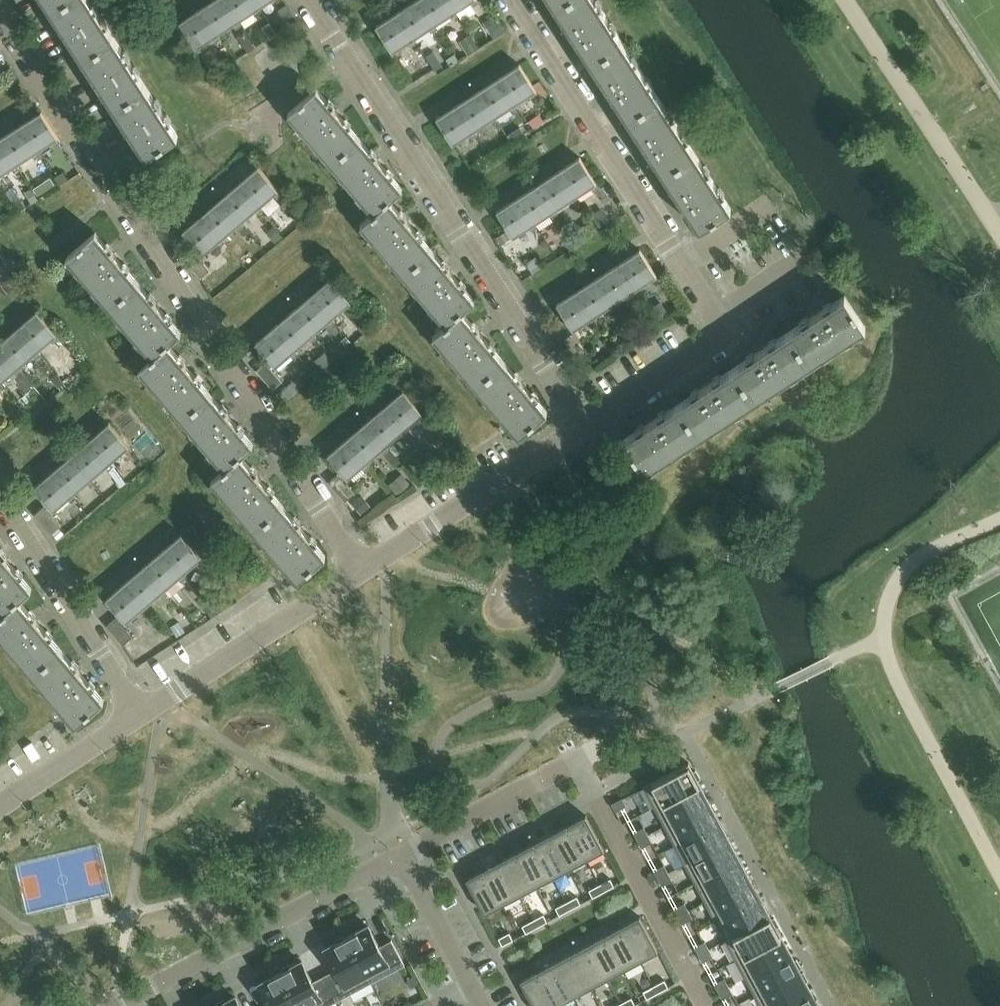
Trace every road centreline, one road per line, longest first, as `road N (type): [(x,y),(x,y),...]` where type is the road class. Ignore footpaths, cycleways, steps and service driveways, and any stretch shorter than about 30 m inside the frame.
road 1 (residential): [(366,571),(0,13)]
road 2 (residential): [(584,423),(722,336),(515,0)]
road 3 (residential): [(584,423),(310,0)]
road 4 (residential): [(122,1005),(402,854)]
road 5 (residential): [(140,714),(366,571)]
road 6 (residential): [(366,571),(584,423)]
road 7 (residential): [(140,714),(0,495)]
road 8 (residential): [(703,1005),(594,792)]
road 9 (residential): [(402,854),(579,760),(594,792)]
road 10 (residential): [(482,1005),(402,854)]
road 11 (residential): [(0,805),(140,714)]

